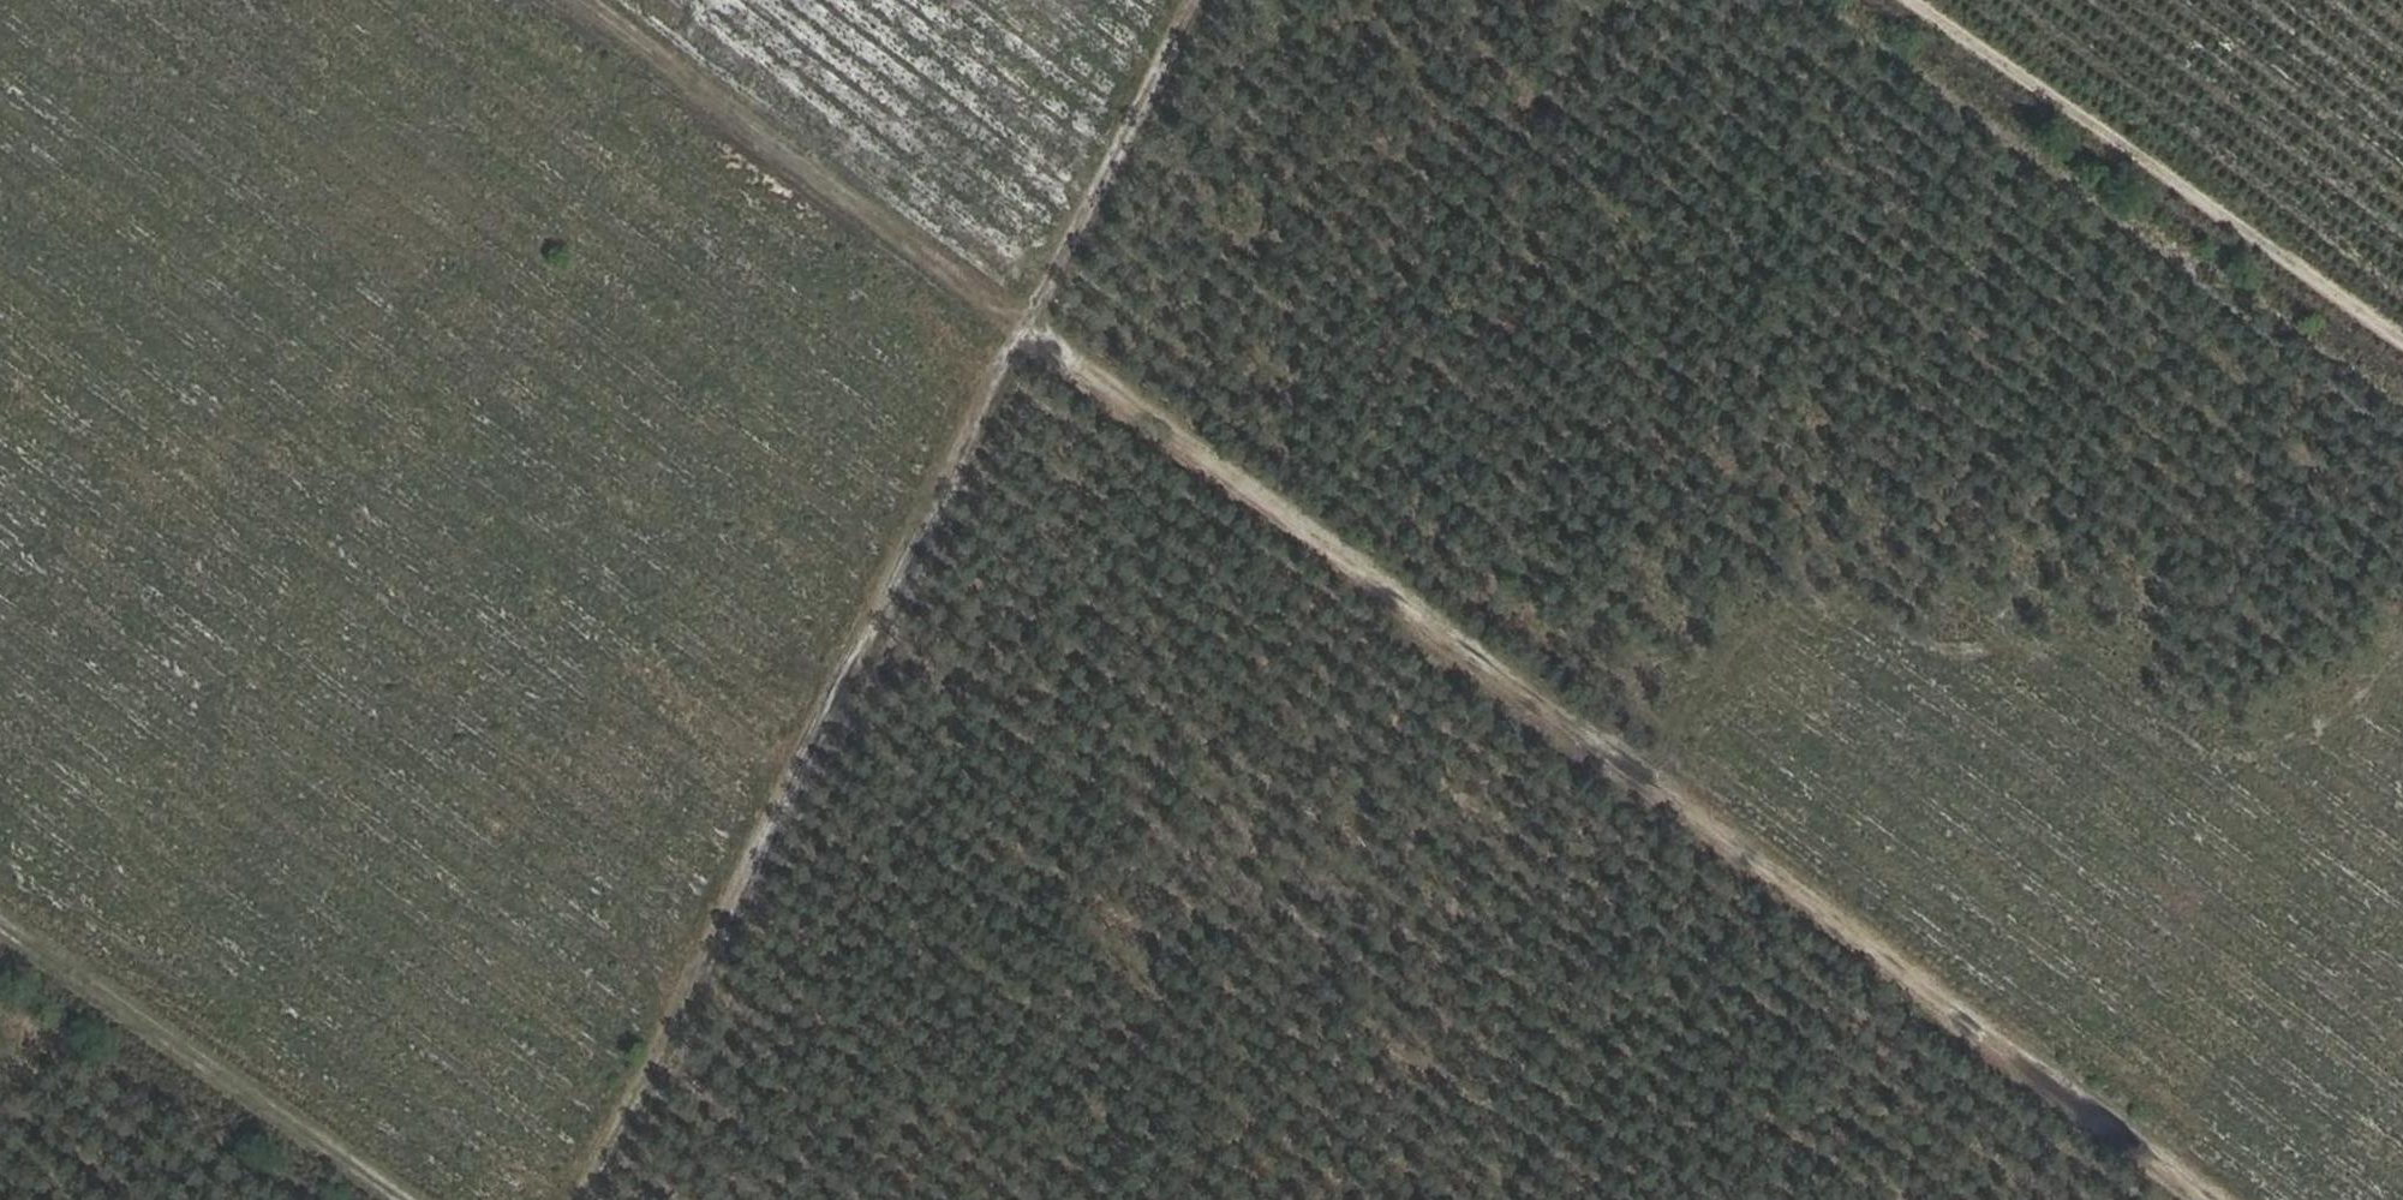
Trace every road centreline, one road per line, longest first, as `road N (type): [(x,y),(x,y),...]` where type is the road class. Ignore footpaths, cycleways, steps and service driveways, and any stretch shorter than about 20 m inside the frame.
road 1 (track): [(2212,1199),(589,0)]
road 2 (track): [(2402,340),(1914,0)]
road 3 (track): [(410,1199),(0,922)]

